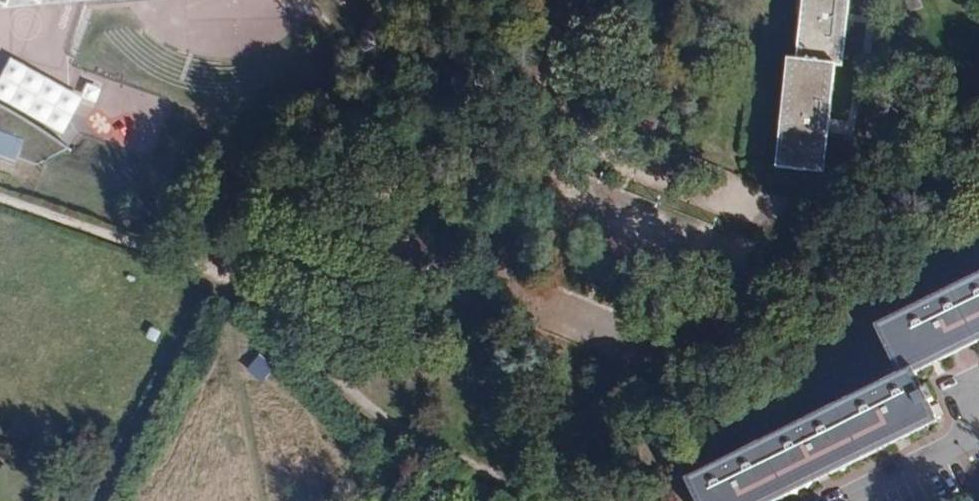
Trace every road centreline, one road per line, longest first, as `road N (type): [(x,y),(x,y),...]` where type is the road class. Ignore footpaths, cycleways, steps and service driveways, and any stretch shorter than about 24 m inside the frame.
road 1 (residential): [(836,500),(978,430)]

